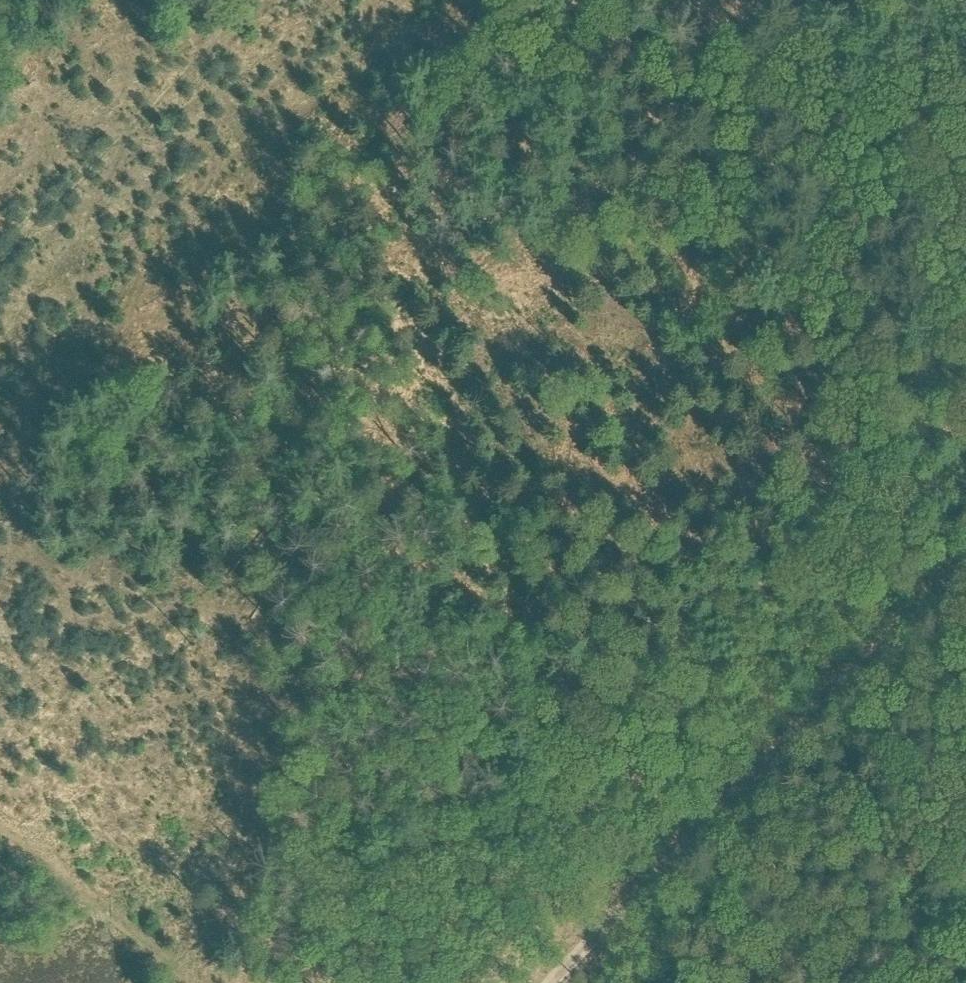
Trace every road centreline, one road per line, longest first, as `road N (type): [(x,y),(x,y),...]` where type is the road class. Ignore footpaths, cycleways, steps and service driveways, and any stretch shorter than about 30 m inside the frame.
road 1 (track): [(965,557),(553,982)]
road 2 (track): [(0,265),(268,0)]
road 3 (track): [(197,982),(0,824)]

